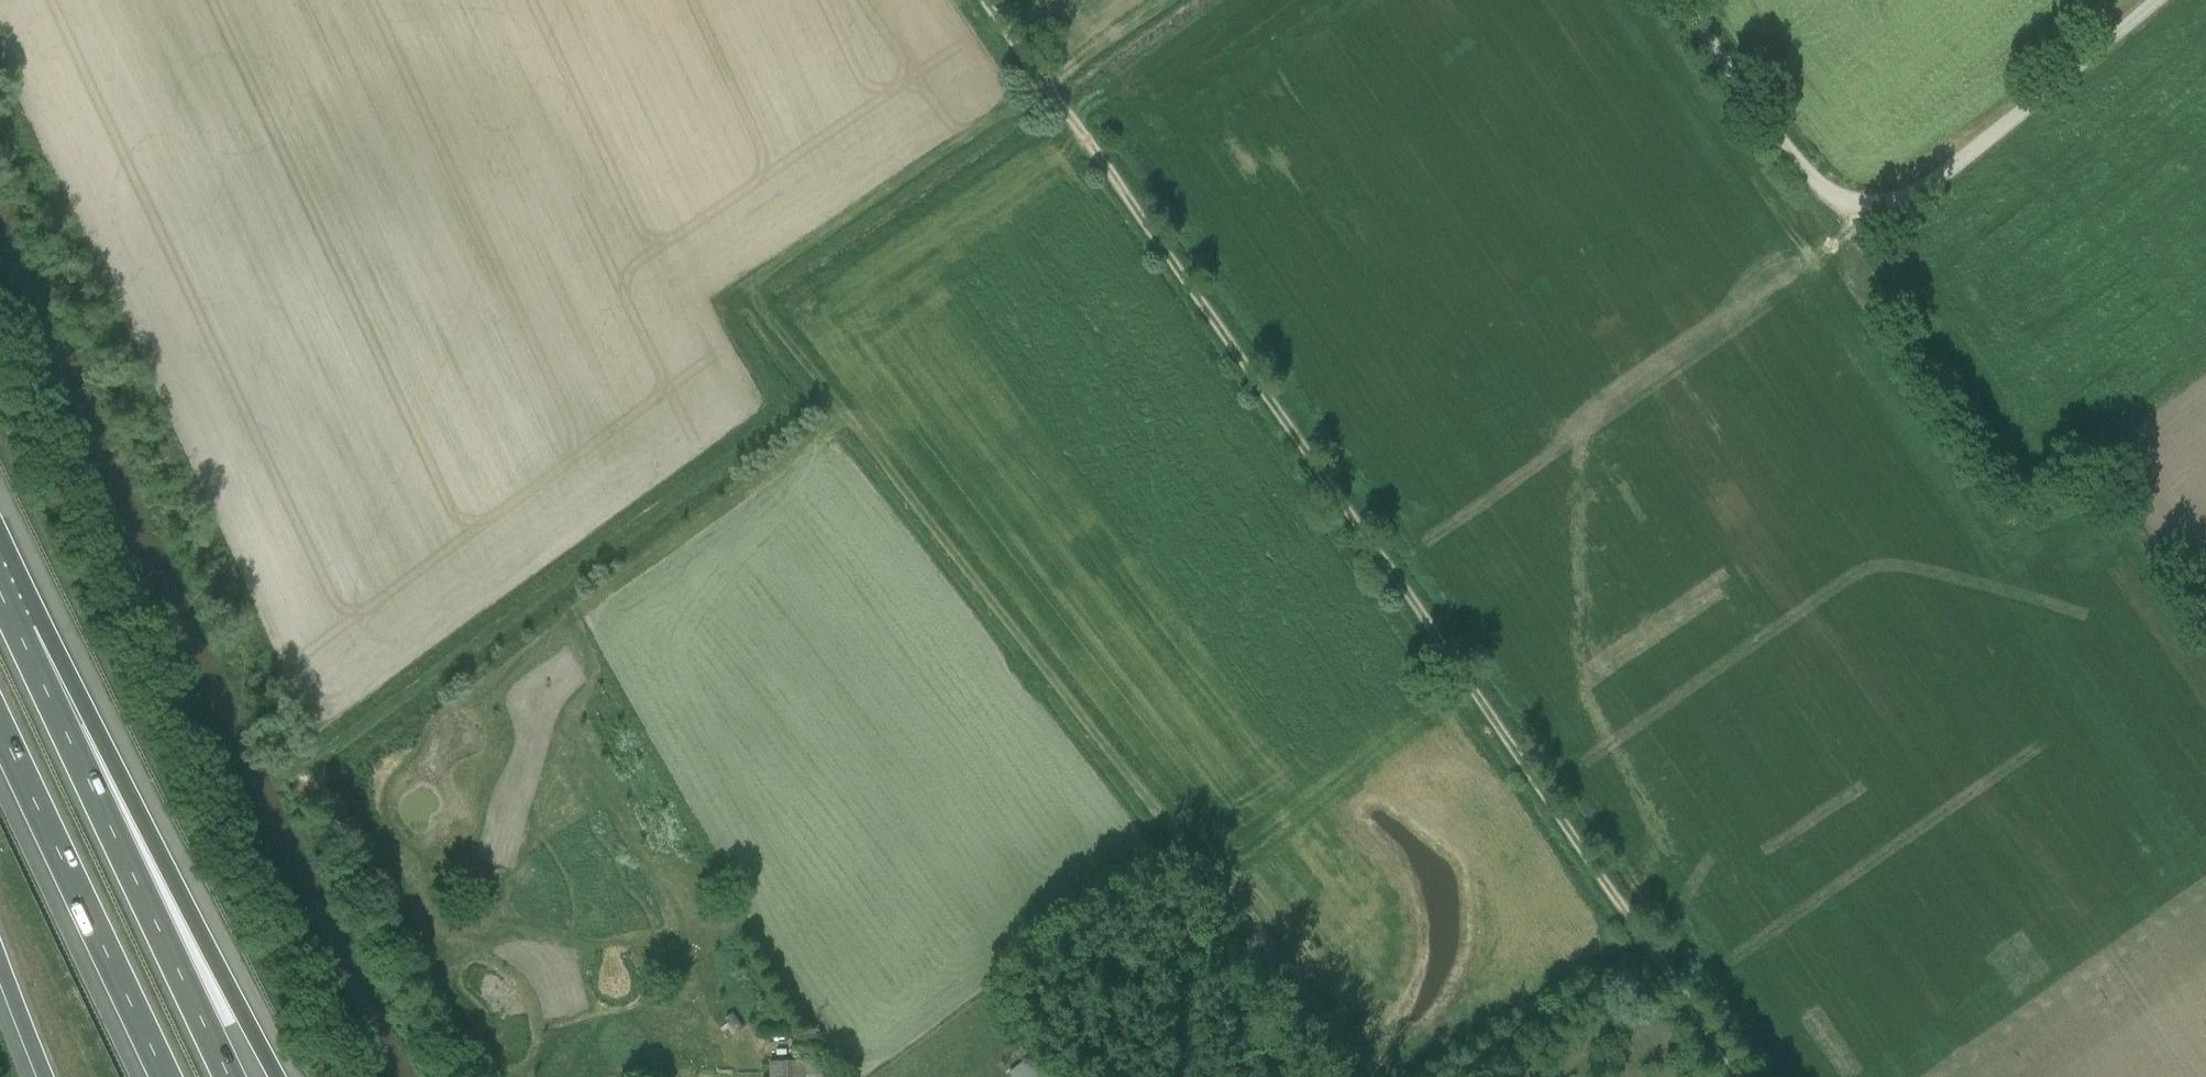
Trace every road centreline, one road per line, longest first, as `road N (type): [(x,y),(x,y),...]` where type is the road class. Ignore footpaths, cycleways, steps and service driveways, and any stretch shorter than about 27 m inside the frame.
road 1 (track): [(1058,87),(1747,1076)]
road 2 (track): [(1365,1076),(1156,795),(755,291)]
road 3 (track): [(2155,0),(1904,199),(1863,208),(1816,188),(1685,0)]
road 4 (motorway): [(276,1076),(20,635)]
road 5 (motorway): [(233,1076),(20,635)]
road 6 (motorway): [(0,719),(170,1076)]
road 7 (track): [(1164,0),(1068,66),(1058,87)]
road 8 (motorway): [(0,963),(45,1076)]

